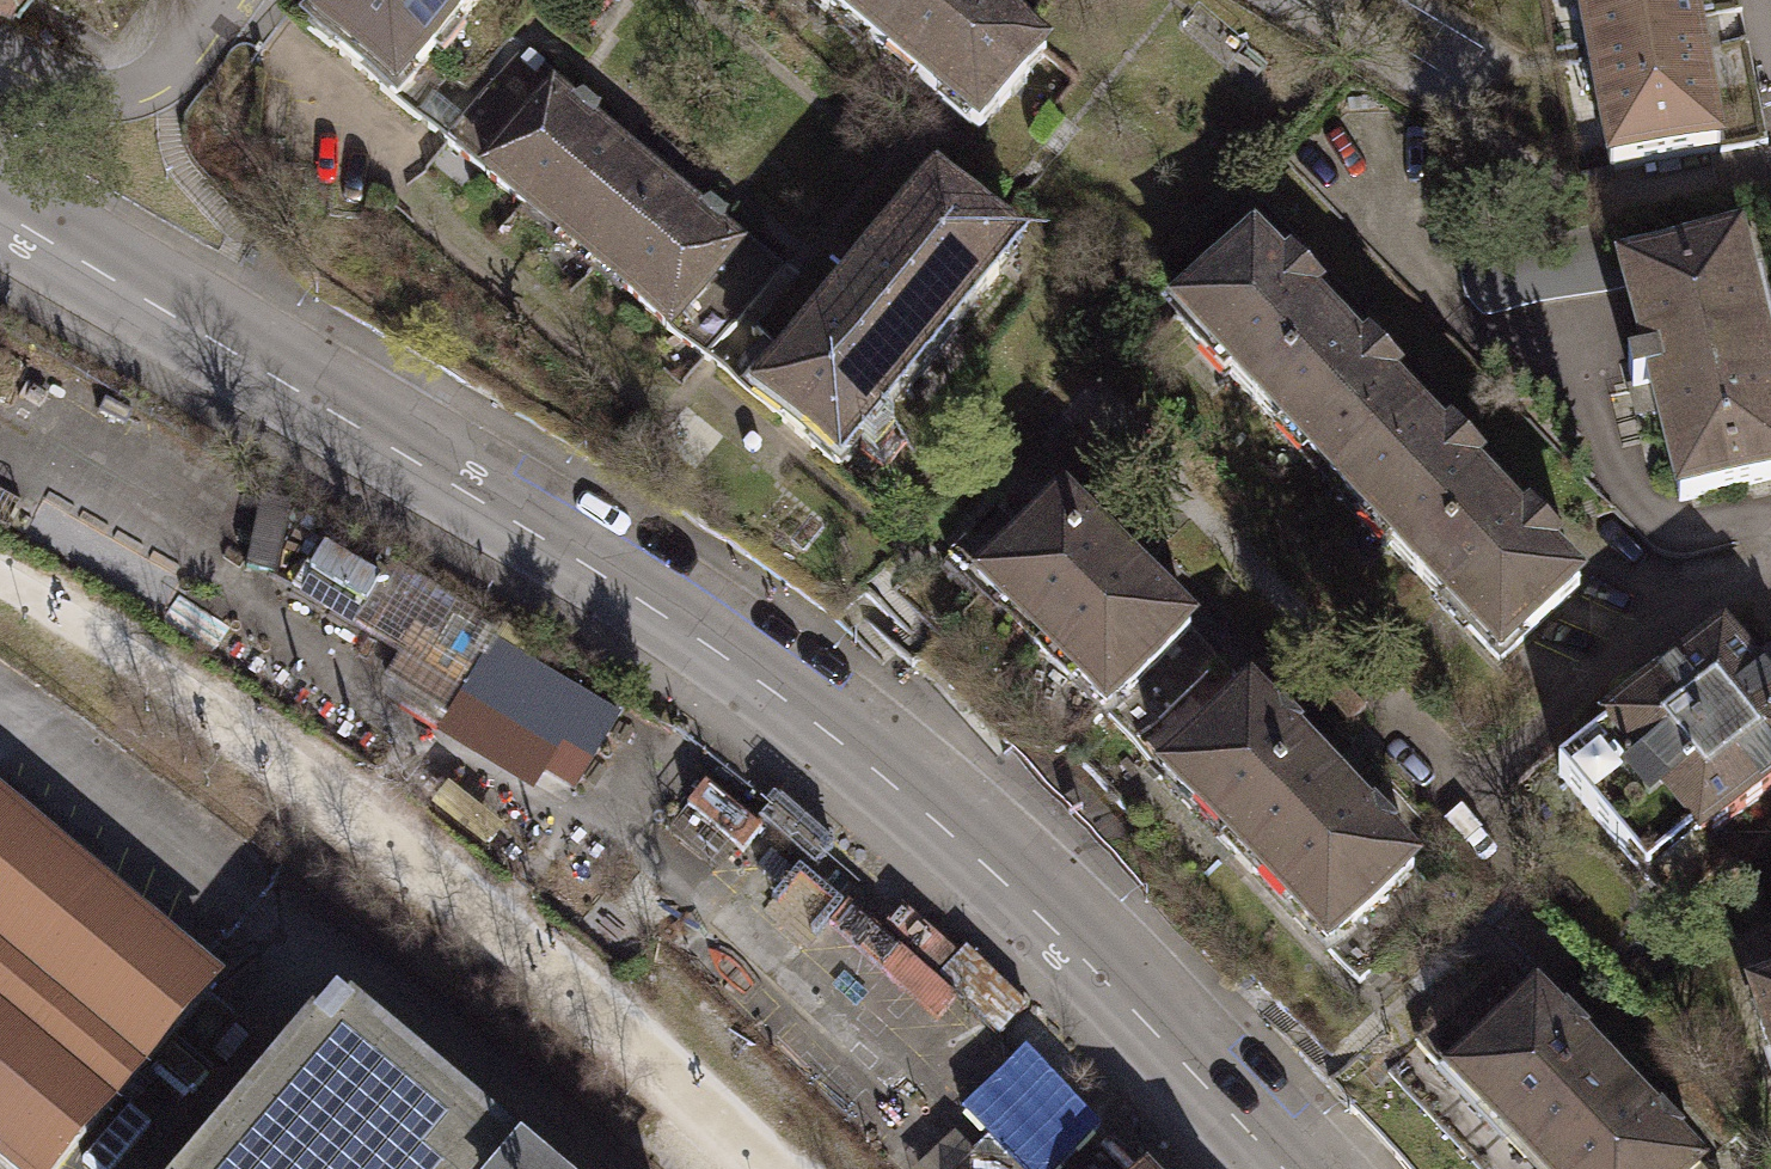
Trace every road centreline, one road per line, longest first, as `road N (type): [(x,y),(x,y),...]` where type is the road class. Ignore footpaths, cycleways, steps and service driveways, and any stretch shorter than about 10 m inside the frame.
road 1 (tertiary): [(0,213),(652,609),(785,703),(923,810),(1071,944),(1284,1168)]
road 2 (residential): [(216,0),(164,66),(114,92),(76,91),(0,53)]

